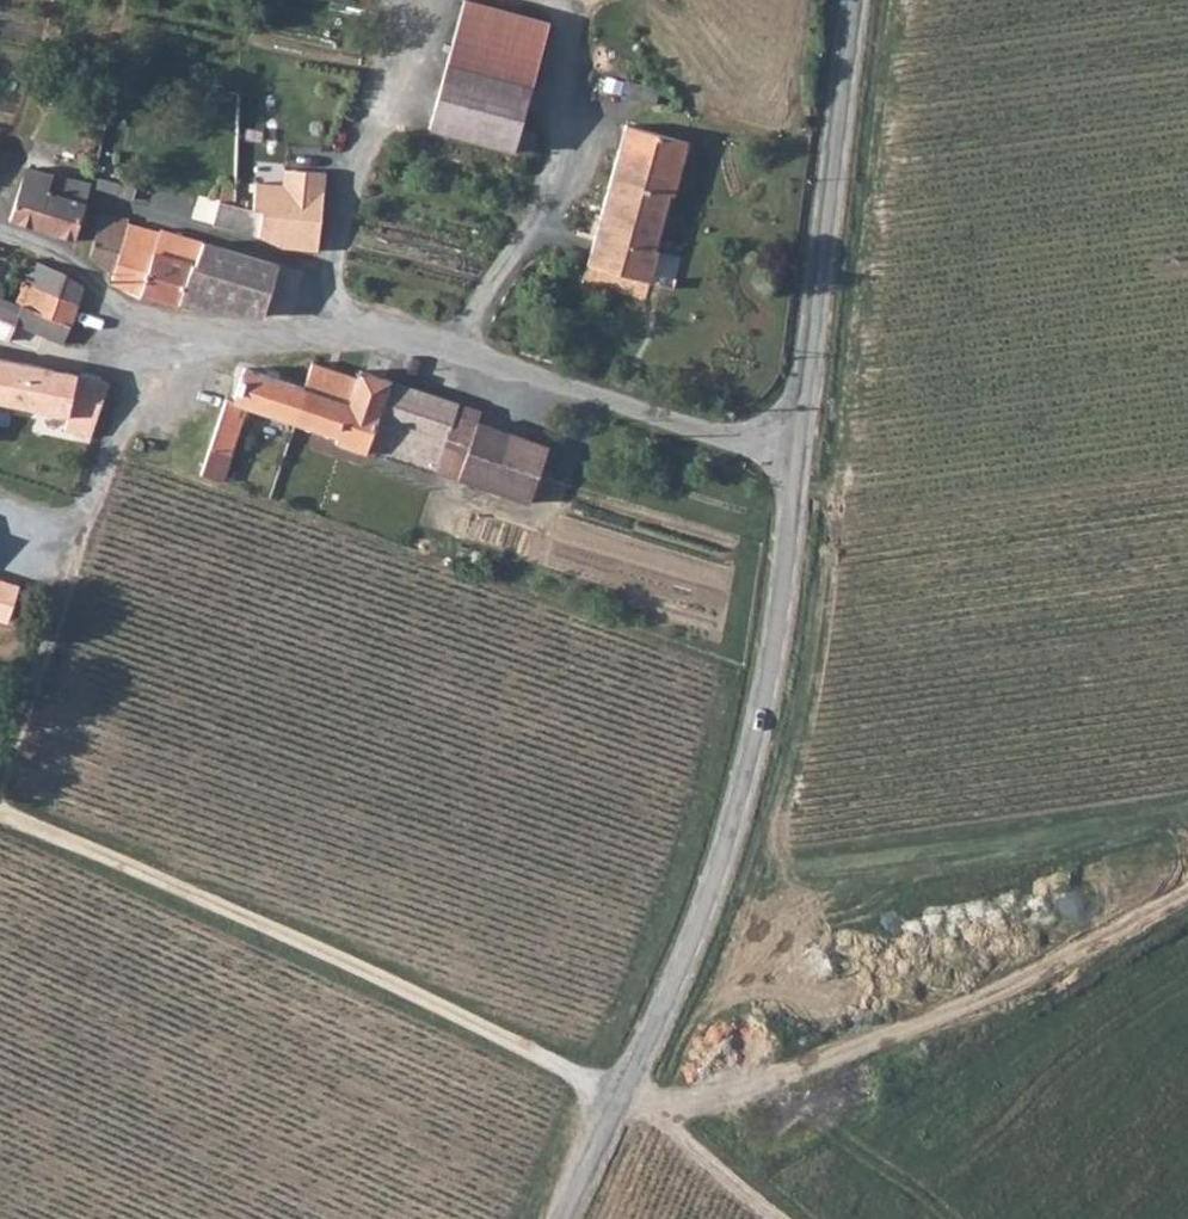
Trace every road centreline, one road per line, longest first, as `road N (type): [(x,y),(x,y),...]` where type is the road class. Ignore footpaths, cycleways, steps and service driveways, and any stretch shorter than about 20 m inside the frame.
road 1 (unclassified): [(795,468),(773,647),(734,816),(671,988),(564,1218)]
road 2 (track): [(619,1104),(314,952),(0,817)]
road 3 (unclassified): [(795,468),(380,331),(282,345),(166,348)]
road 4 (track): [(641,1121),(977,1004),(1187,894)]
road 5 (unclassified): [(854,0),(795,468)]
road 6 (track): [(792,495),(1187,447)]
road 7 (track): [(60,588),(0,779)]
road 8 (track): [(619,1104),(773,1218)]

